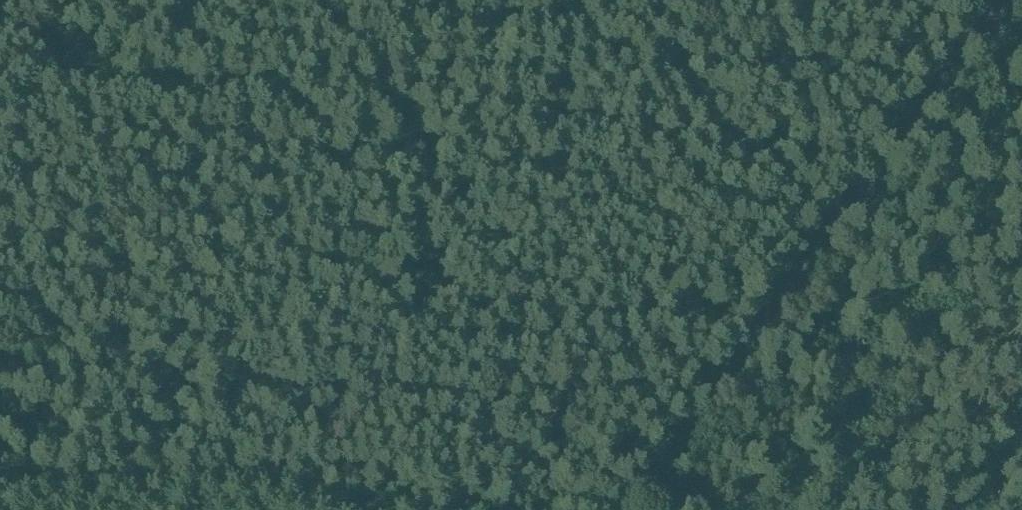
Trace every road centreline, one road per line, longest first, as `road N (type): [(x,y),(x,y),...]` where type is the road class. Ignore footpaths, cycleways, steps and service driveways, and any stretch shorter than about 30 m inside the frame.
road 1 (residential): [(1003,0),(630,509)]

